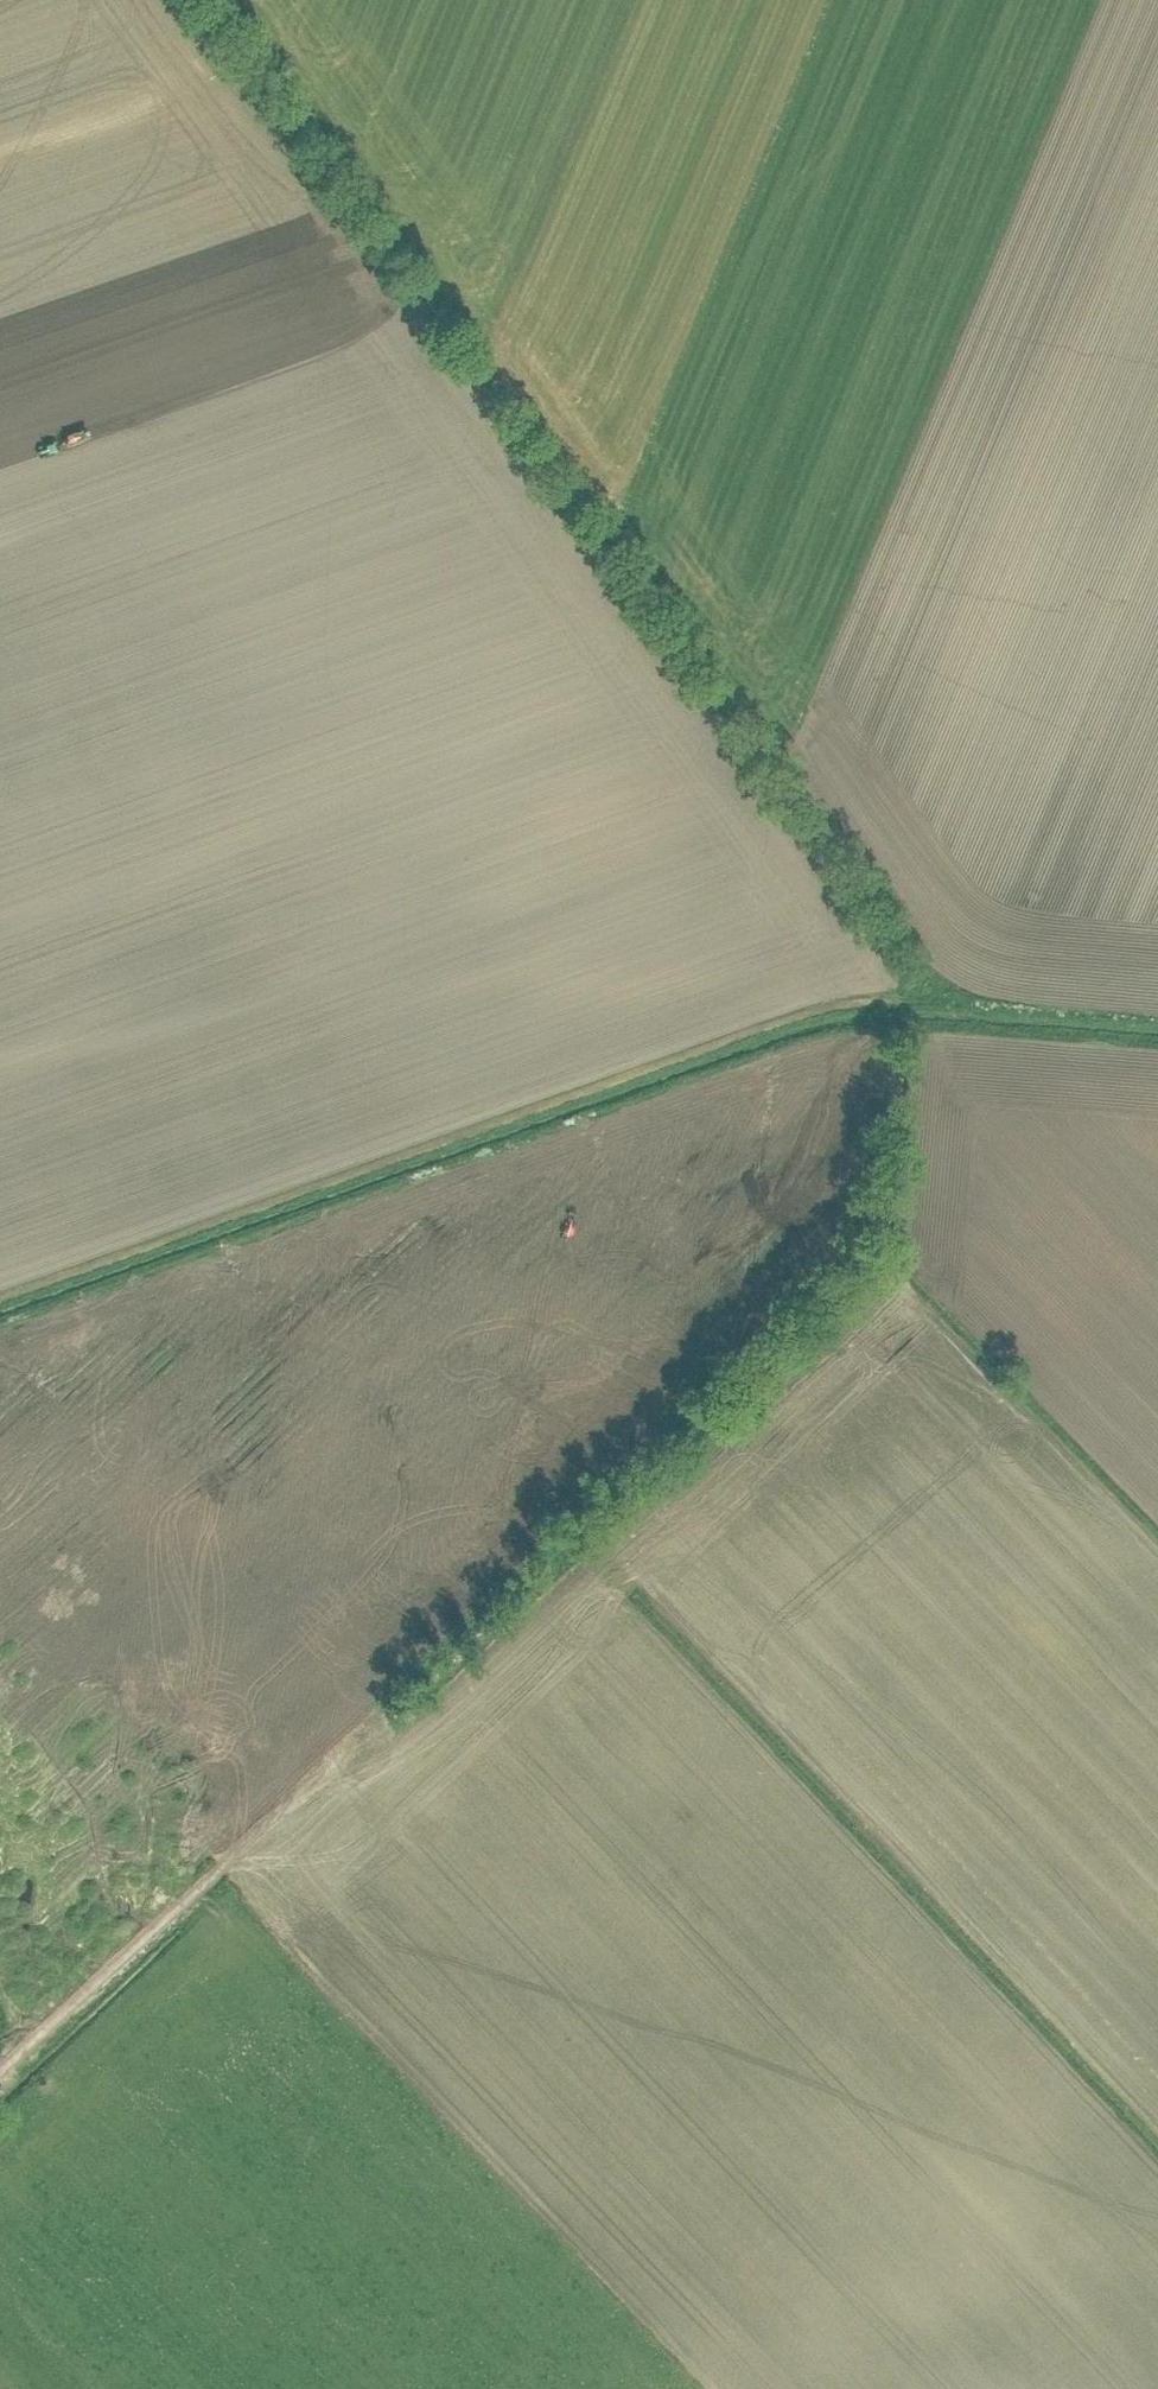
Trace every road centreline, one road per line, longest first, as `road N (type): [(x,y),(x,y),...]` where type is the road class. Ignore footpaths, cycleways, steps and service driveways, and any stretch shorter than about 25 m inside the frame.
road 1 (track): [(0,2065),(215,1861)]

